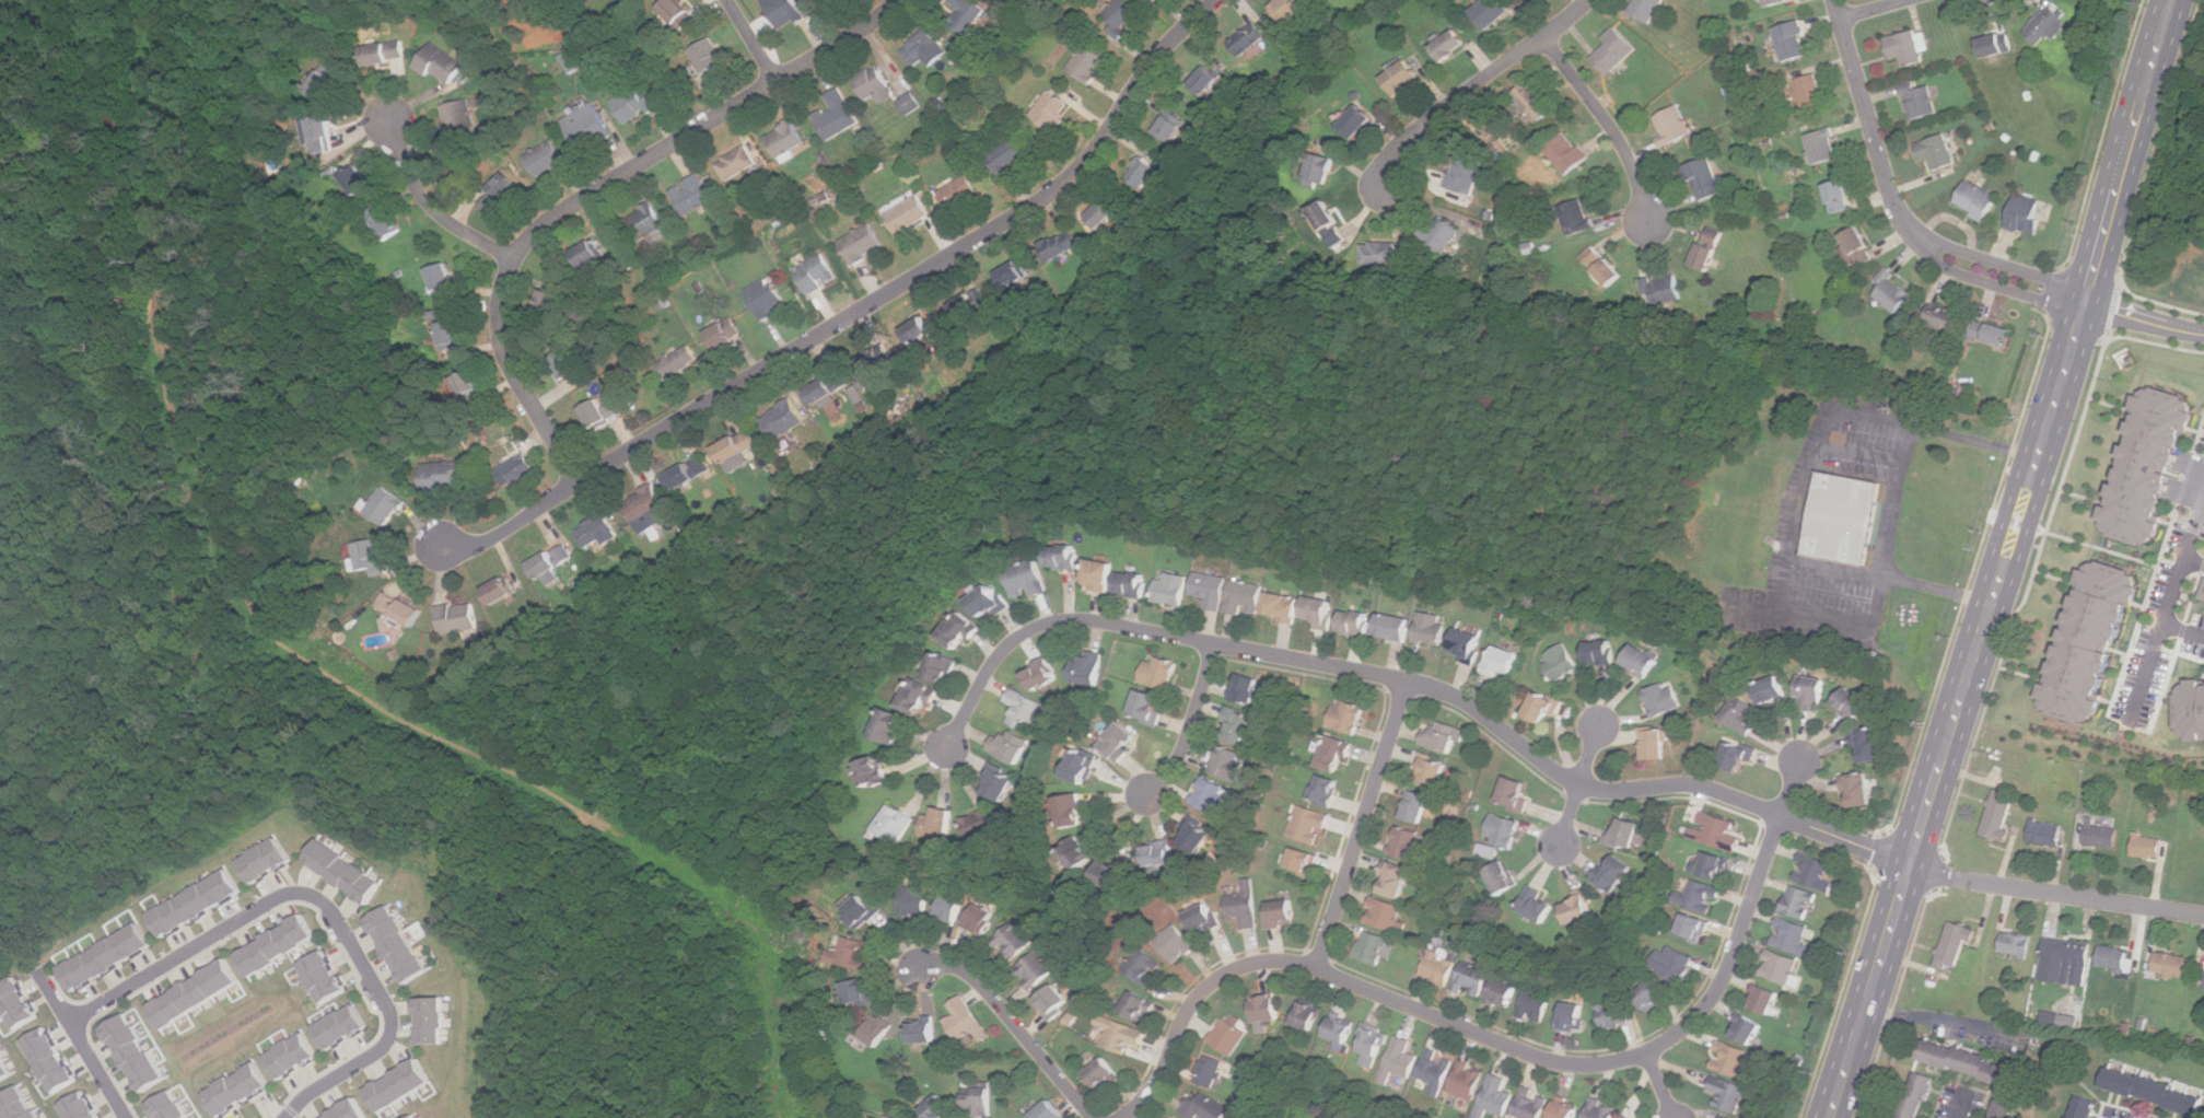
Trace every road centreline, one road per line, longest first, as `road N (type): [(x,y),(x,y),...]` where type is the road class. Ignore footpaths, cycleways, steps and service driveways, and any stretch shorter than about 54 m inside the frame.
road 1 (residential): [(2203,916),(1936,875),(1706,787),(1581,785),(1465,701),(1430,688),(1092,620),(1038,626),(1013,642),(946,747)]
road 2 (primary): [(1831,1117),(2171,0)]
road 3 (residential): [(1216,0),(1146,70),(1099,143),(1053,190),(494,537),(476,546),(438,545)]
road 4 (residential): [(1801,759),(1731,962),(1703,1012),(1665,1045),(1605,1064),(1540,1060),(1318,970),(1261,962),(1204,990),(1159,1084),(1125,1117)]
road 5 (residential): [(579,482),(504,353),(500,313),(514,258),(555,216),(896,0)]
road 6 (residential): [(69,1024),(291,890),(314,894),(334,912),(390,1011),(392,1028),(383,1050),(308,1095),(286,1117)]
road 7 (residential): [(1833,0),(1904,220),(1945,254),(2084,302)]
road 8 (residential): [(1406,683),(1318,970)]
road 9 (residential): [(1587,0),(1408,138),(1386,186)]
road 10 (residential): [(1093,1117),(979,985),(958,968),(919,969)]
road 11 (residential): [(1542,35),(1625,152),(1648,222)]
road 12 (residential): [(514,258),(425,201),(387,121)]
road 13 (residential): [(1215,643),(1176,761),(1148,795)]
road 14 (residential): [(39,975),(127,1117)]
road 15 (residential): [(1599,724),(1561,847)]
road 16 (residential): [(2203,335),(2084,302)]

